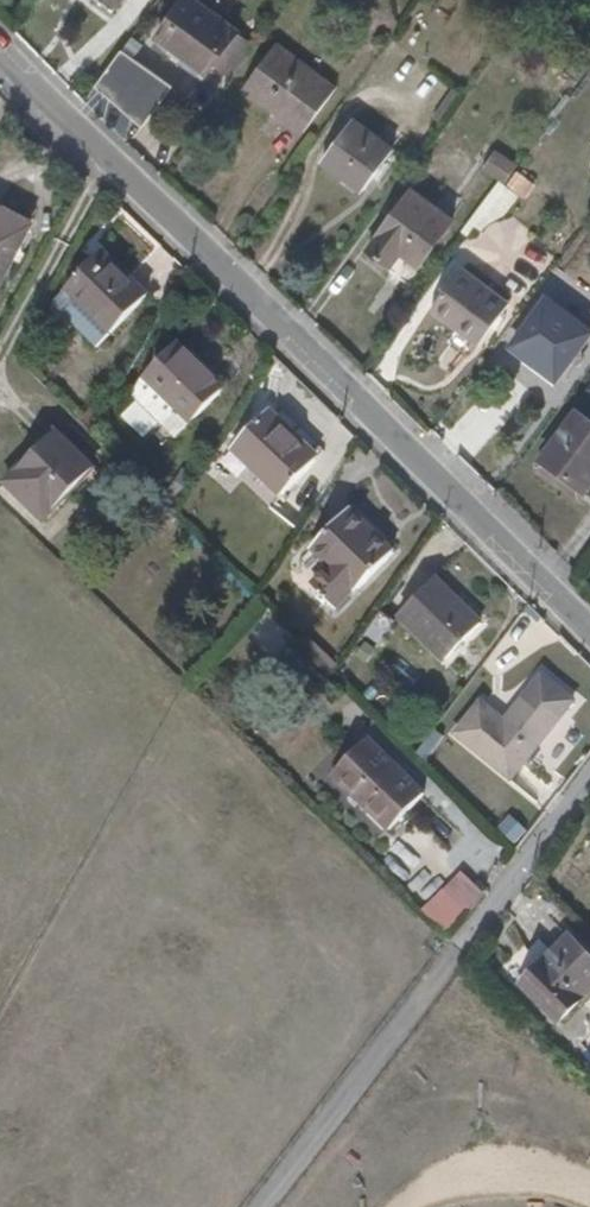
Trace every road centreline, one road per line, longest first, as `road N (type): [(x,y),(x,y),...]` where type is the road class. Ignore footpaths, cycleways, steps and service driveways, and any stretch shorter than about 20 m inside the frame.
road 1 (residential): [(0,66),(589,629)]
road 2 (unclassified): [(589,770),(246,1206)]

